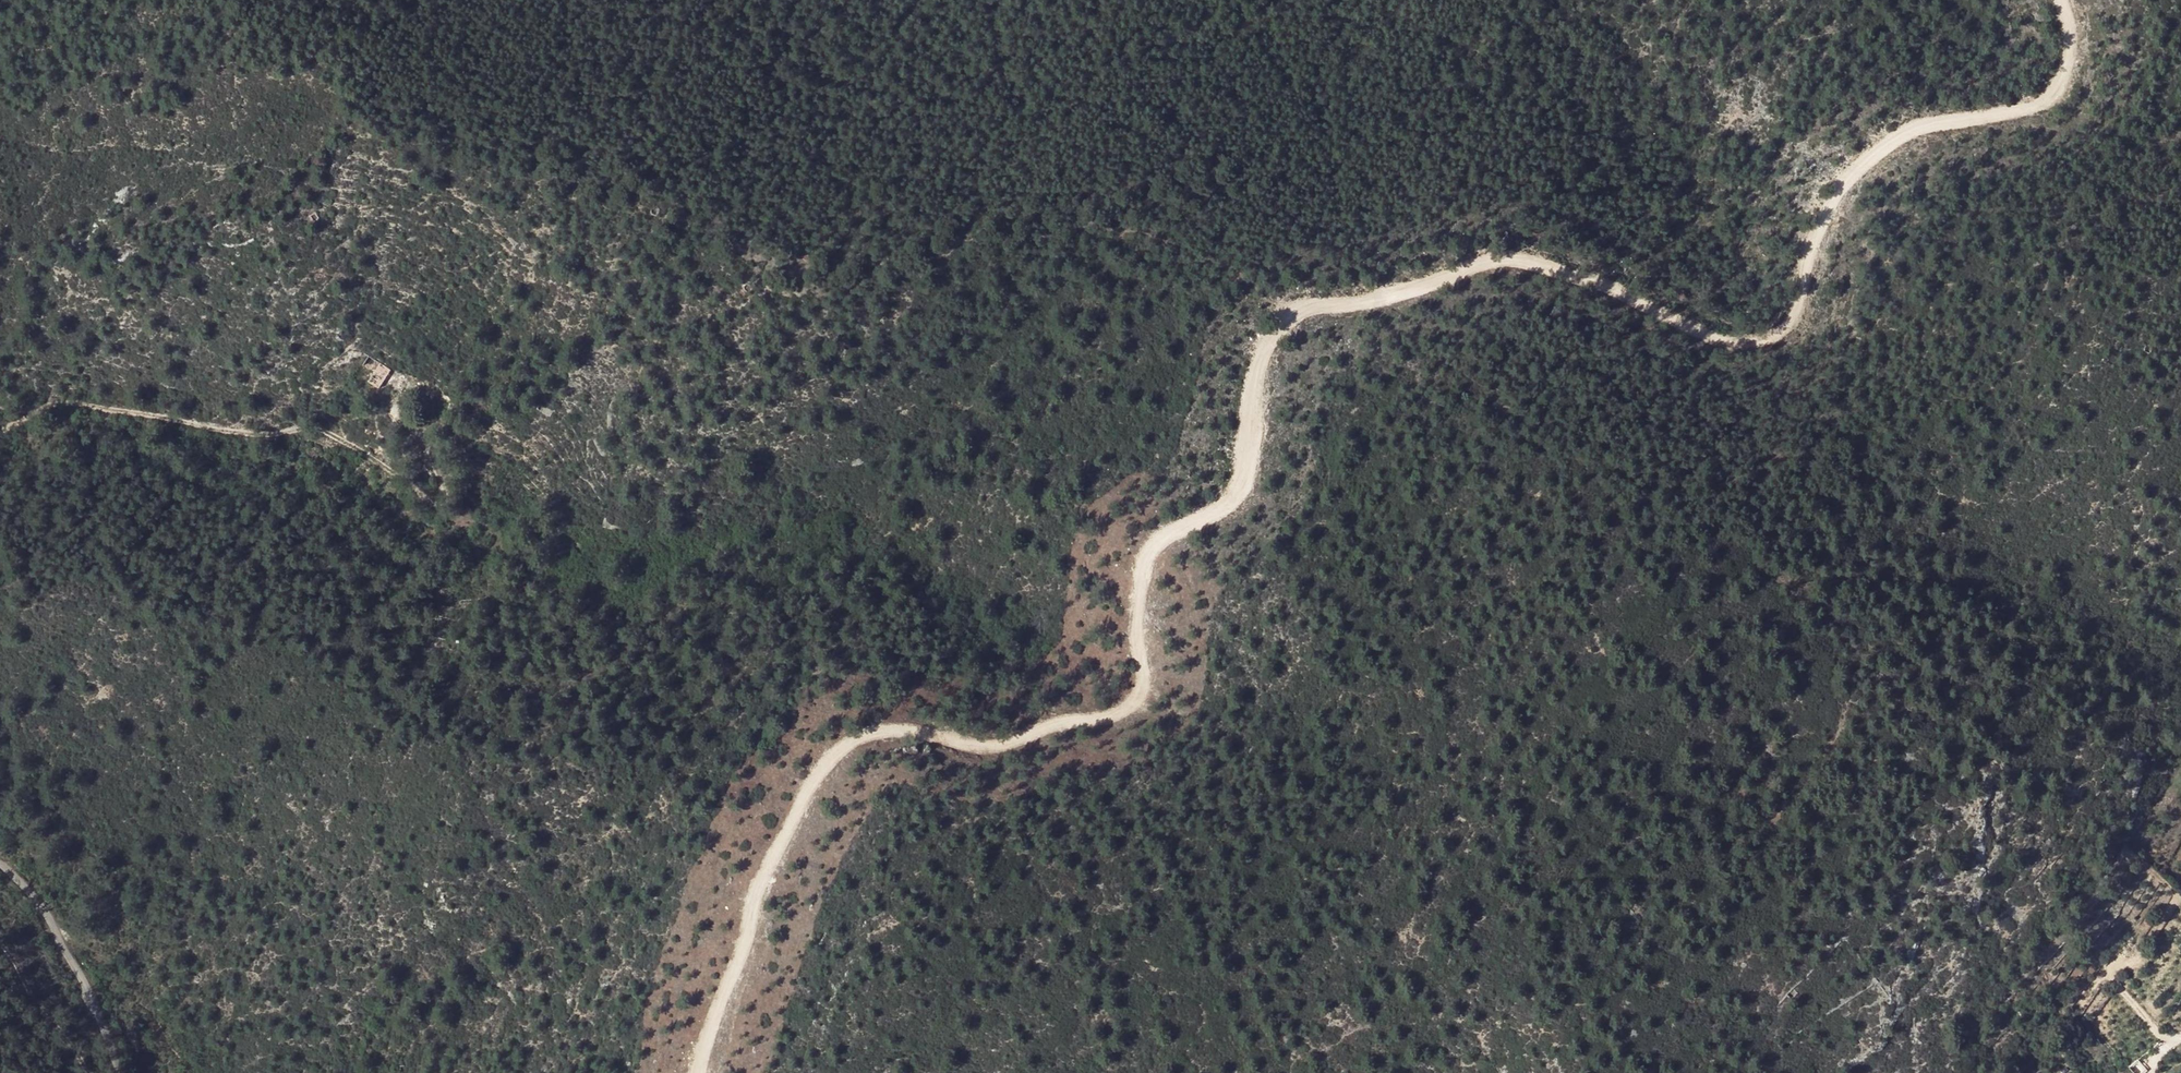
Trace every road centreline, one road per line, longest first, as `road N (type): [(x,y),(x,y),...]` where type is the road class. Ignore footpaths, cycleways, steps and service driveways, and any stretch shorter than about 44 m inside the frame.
road 1 (track): [(705,1072),(798,825),(844,752),(917,732),(1008,748),(1140,705),(1150,683),(1143,627),(1147,568),(1169,539),(1234,506),(1257,480),(1261,390),(1279,334),(1314,309),(1387,301),(1514,261),(1619,292),(1732,342),(1768,343),(1800,324),(1828,224),(1860,174),(1915,135),(2060,98),(2073,61),(2065,0)]
road 2 (tertiary): [(125,1072),(52,916),(0,861)]

